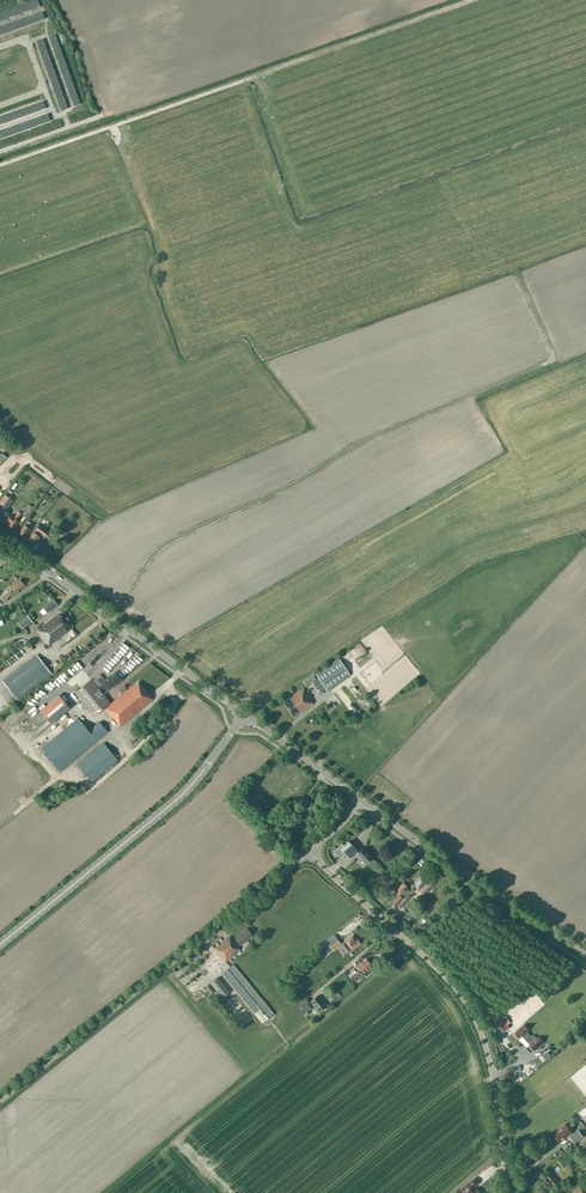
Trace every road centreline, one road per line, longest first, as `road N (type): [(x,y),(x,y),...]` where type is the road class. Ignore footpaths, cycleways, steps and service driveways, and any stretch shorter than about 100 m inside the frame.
road 1 (track): [(516,270),(552,359),(360,442),(298,483),(174,540),(150,559),(109,615)]
road 2 (unclassified): [(509,1192),(493,1077),(469,1010),(438,970),(311,852)]
road 3 (unclassified): [(0,1103),(311,852)]
road 4 (tertiary): [(0,944),(182,794),(244,714)]
road 5 (tertiary): [(244,714),(0,535)]
road 6 (tertiary): [(585,955),(362,800)]
road 7 (track): [(246,78),(0,164)]
road 8 (track): [(166,685),(177,698),(174,710),(94,786),(62,774)]
road 9 (tertiary): [(362,800),(244,714)]
road 10 (track): [(113,733),(15,814)]

